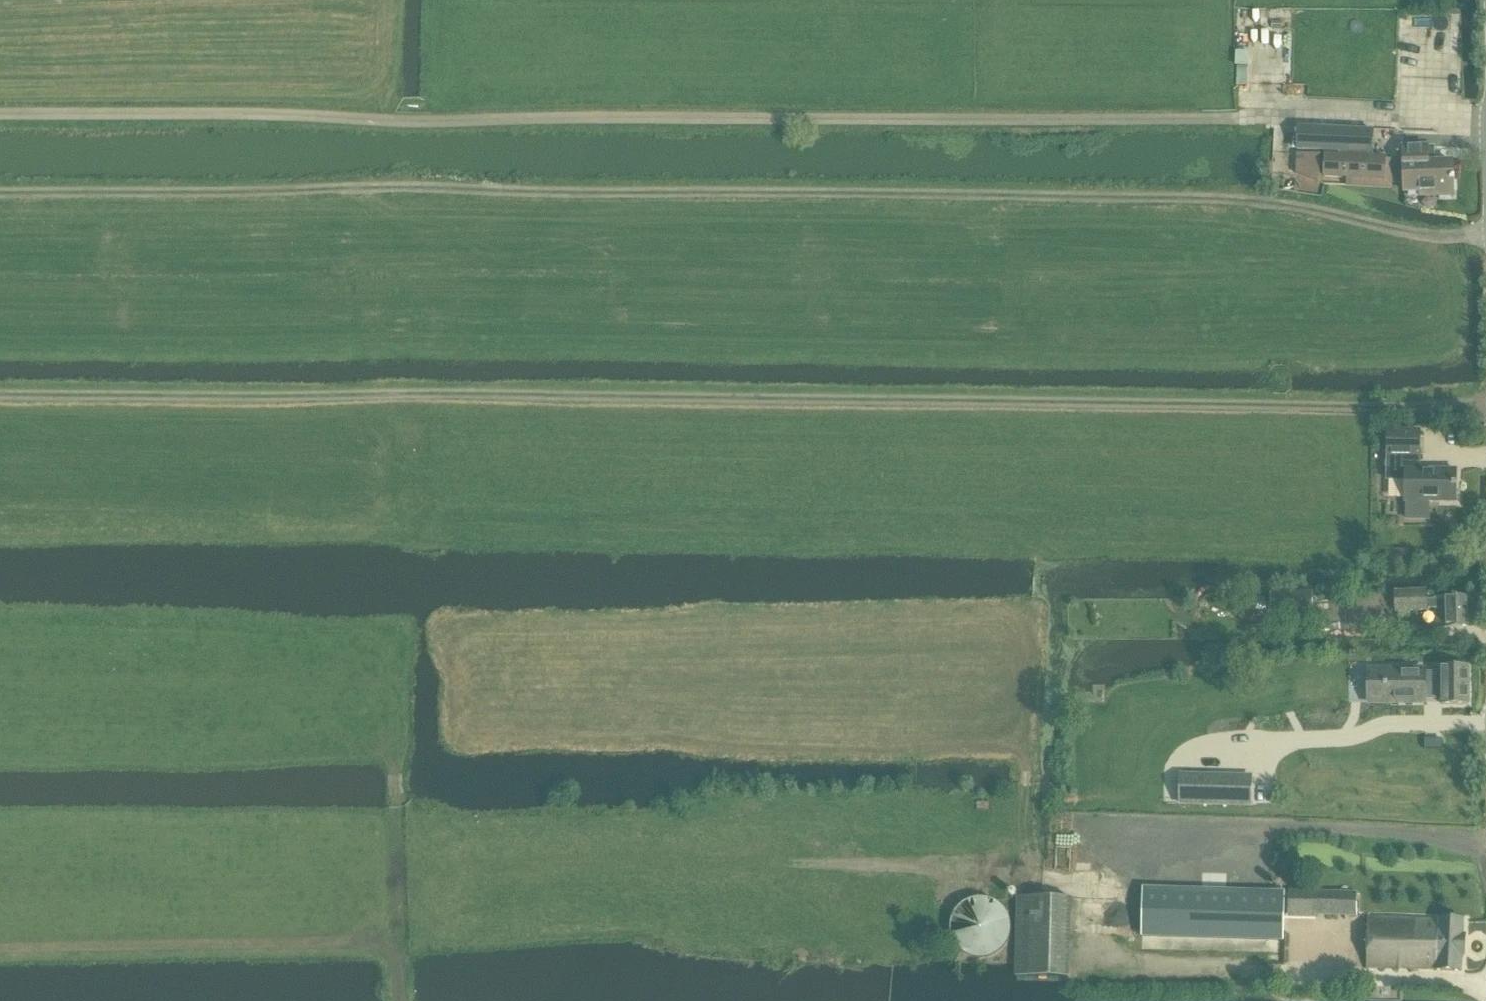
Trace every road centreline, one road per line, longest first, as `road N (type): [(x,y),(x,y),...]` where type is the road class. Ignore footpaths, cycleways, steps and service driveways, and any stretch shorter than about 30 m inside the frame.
road 1 (track): [(1114,887),(929,869),(465,866),(431,879),(352,936),(319,946),(0,951)]

